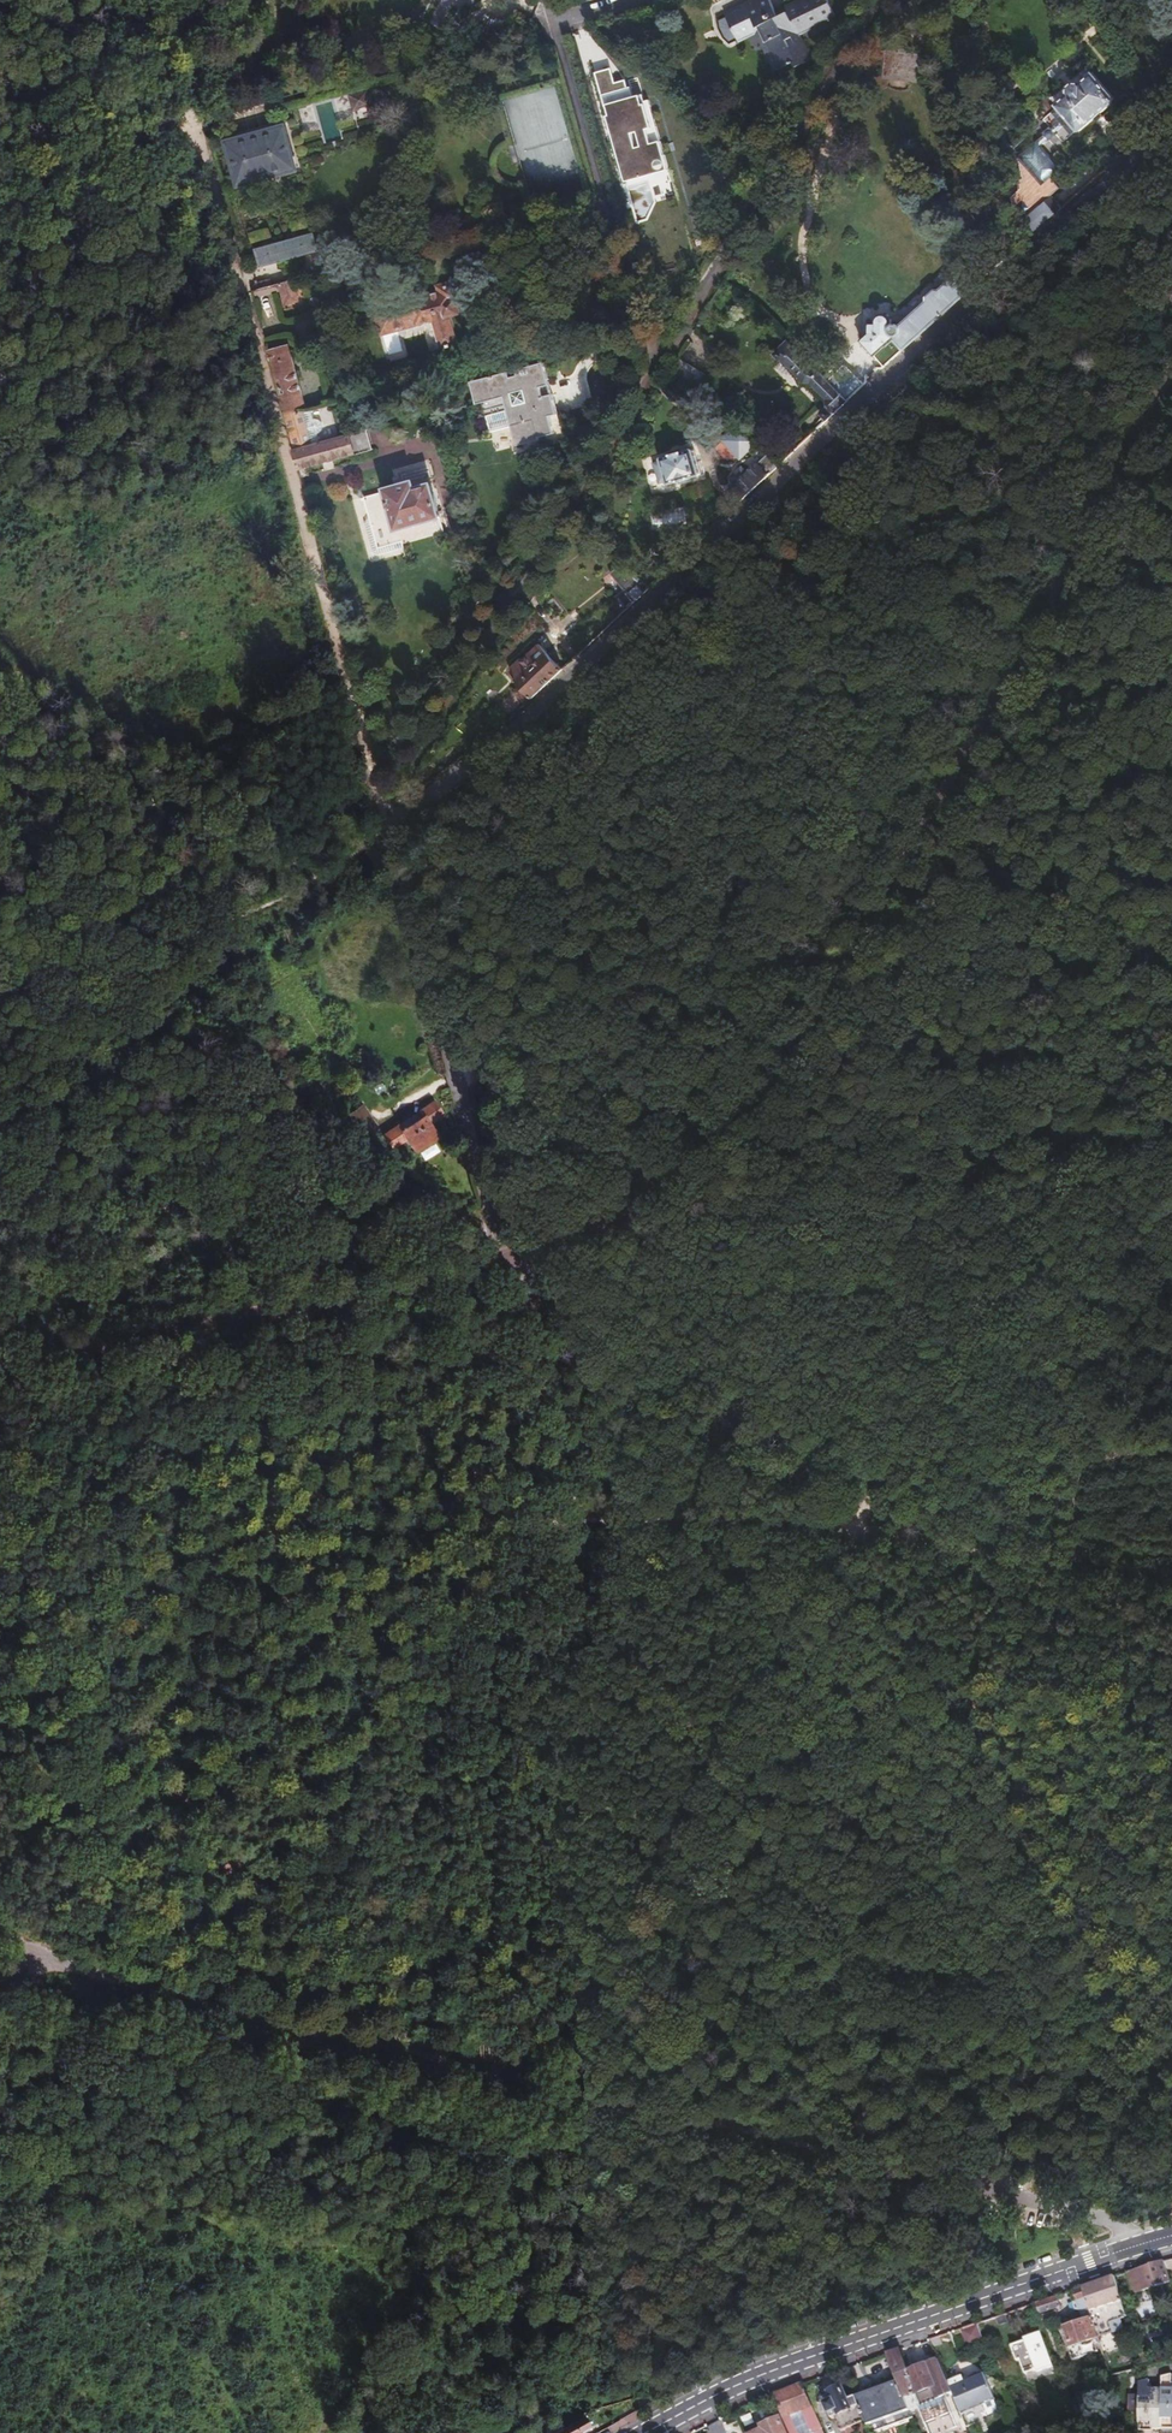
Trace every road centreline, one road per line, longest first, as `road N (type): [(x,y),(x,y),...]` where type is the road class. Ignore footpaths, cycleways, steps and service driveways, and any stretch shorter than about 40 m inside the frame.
road 1 (unclassified): [(1171,380),(806,1046),(745,1116),(683,1169),(563,1242),(502,1264),(0,1362)]
road 2 (track): [(0,1604),(22,1508),(56,1480),(93,1474),(192,1480),(283,1511),(378,1523),(737,1515),(854,1522)]
road 3 (track): [(384,838),(155,0)]
road 4 (residential): [(384,838),(1015,266)]
road 5 (track): [(467,2206),(526,2077),(578,2007),(854,1522)]
road 6 (track): [(0,1931),(244,2005),(759,2135)]
road 7 (residential): [(384,838),(396,797),(659,369)]
road 8 (track): [(1066,1157),(656,1237),(551,1248)]
road 9 (secondary): [(647,2432),(750,2380),(1127,2247)]
road 10 (track): [(502,1264),(92,964)]
road 11 (track): [(502,1264),(854,1522)]
road 12 (residential): [(659,369),(878,0)]
road 13 (track): [(854,1522),(1066,1157)]
road 14 (residential): [(553,21),(659,369)]
road 15 (track): [(854,1522),(1171,1573)]
road 16 (residential): [(947,0),(1015,266)]
road 17 (track): [(321,2432),(467,2206)]
road 18 (residential): [(1015,266),(1171,126)]
road 19 (track): [(1066,1157),(1171,979)]
road 20 (track): [(0,178),(190,129)]
road 21 (unclassified): [(1127,2247),(1117,2224),(958,2185)]
road 22 (track): [(822,2152),(958,2185)]

